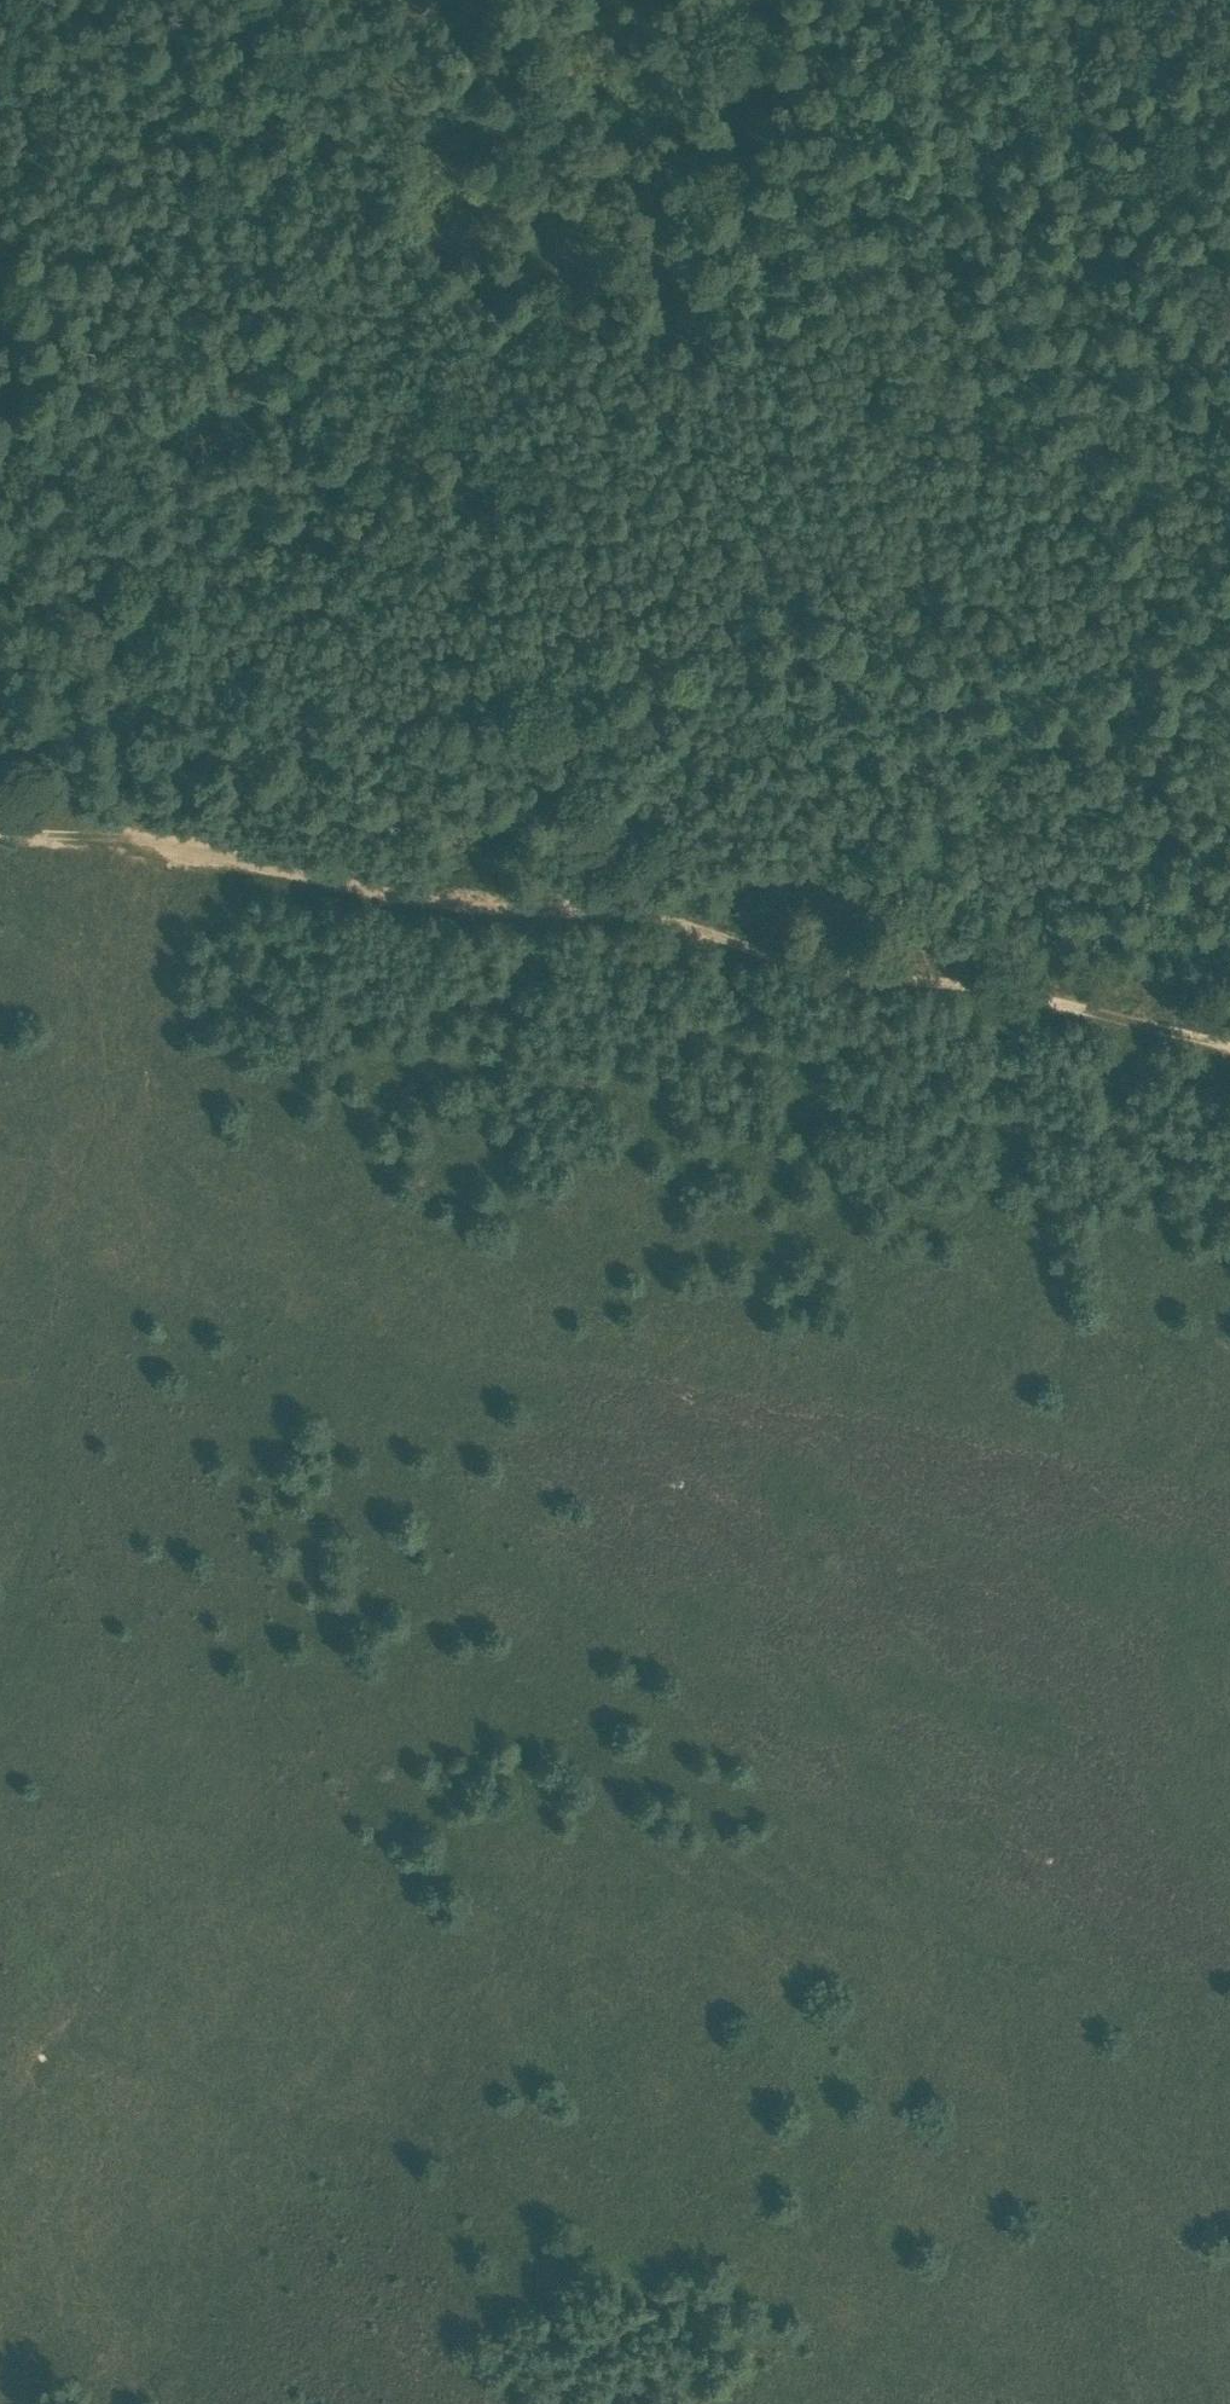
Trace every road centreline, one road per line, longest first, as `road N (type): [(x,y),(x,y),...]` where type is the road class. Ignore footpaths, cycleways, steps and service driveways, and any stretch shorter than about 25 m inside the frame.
road 1 (track): [(0,835),(224,852),(344,885),(482,907),(671,916),(873,972),(970,975),(1229,1045)]

